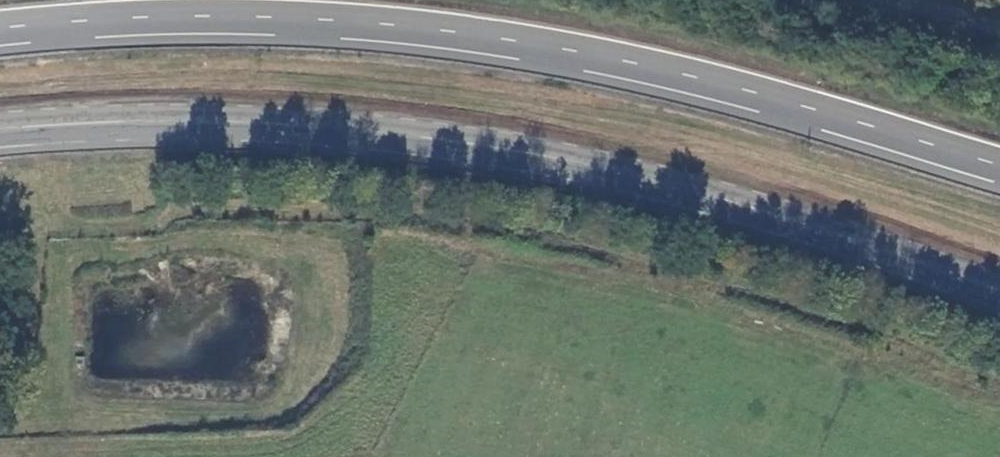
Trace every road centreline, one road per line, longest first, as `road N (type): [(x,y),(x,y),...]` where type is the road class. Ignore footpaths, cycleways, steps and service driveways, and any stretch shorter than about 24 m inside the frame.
road 1 (secondary): [(0,128),(220,120),(480,144),(733,201),(999,290)]
road 2 (trunk): [(0,26),(251,14),(441,28),(629,59),(999,163)]

